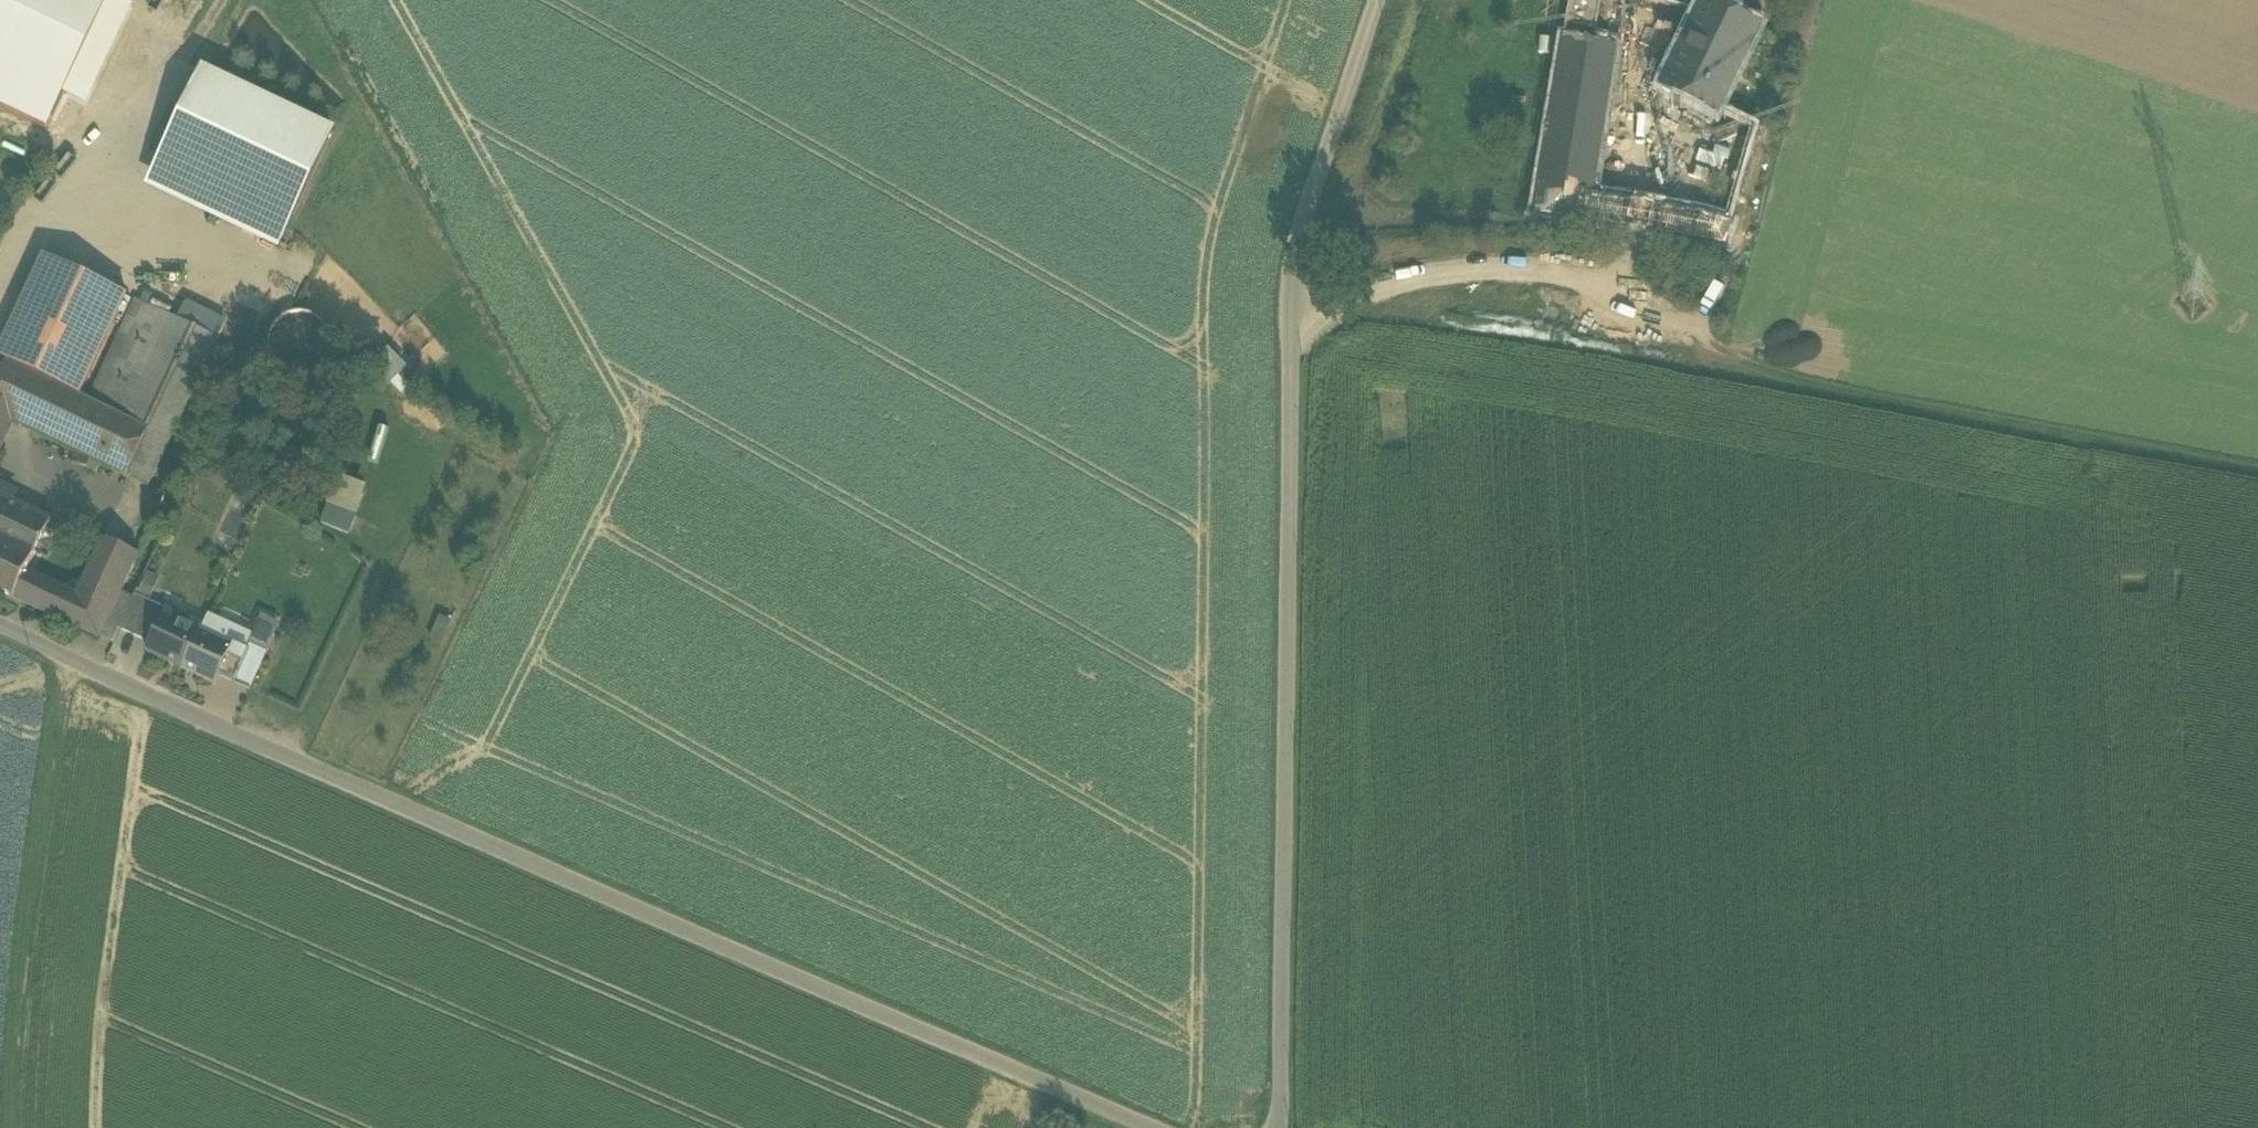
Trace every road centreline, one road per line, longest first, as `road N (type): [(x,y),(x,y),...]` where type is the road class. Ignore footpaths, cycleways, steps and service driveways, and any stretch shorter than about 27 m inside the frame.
road 1 (unclassified): [(0,624),(416,818),(1150,1127)]
road 2 (unclassified): [(1374,0),(1297,243),(1280,1127)]
road 3 (track): [(1659,294),(1730,360),(1843,392),(2257,467)]
road 4 (track): [(54,652),(10,1127)]

